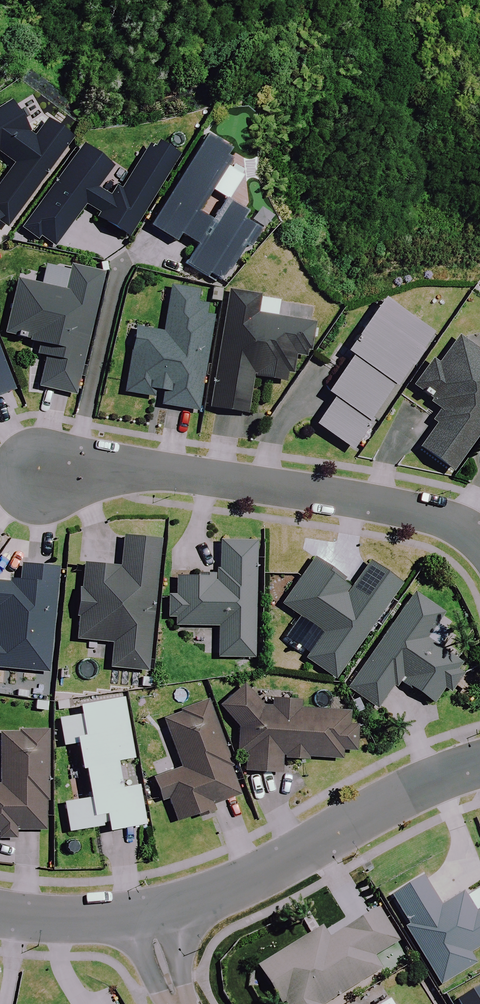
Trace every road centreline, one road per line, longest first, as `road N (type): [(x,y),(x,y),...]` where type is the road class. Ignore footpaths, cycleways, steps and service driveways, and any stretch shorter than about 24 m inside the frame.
road 1 (residential): [(479,547),(453,522),(418,511),(78,461)]
road 2 (tertiary): [(479,768),(411,793),(256,877),(147,915)]
road 3 (residential): [(78,461),(125,256)]
road 4 (tertiary): [(147,915),(98,921),(0,914)]

